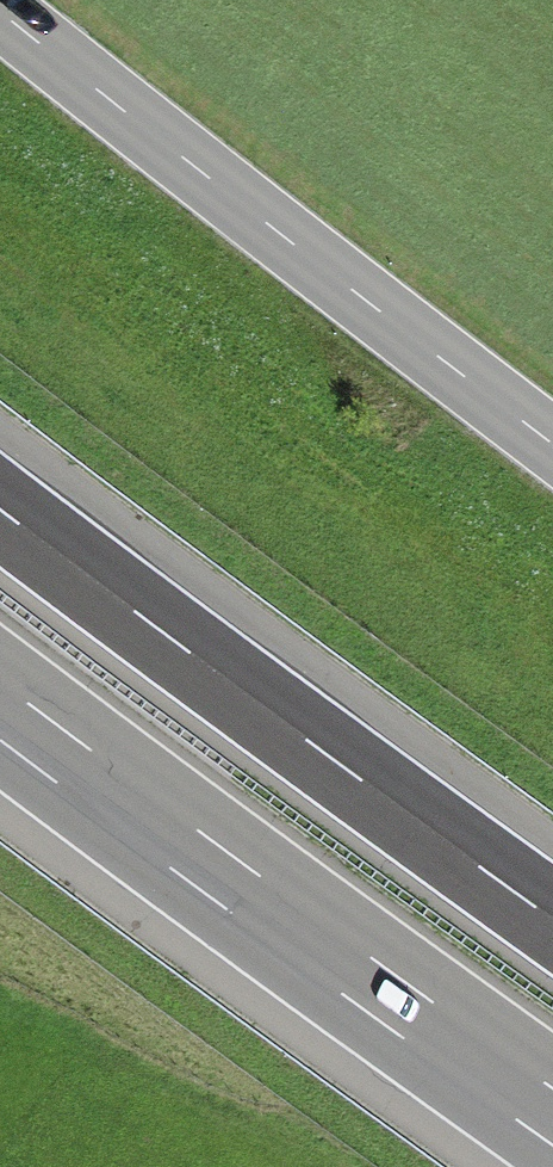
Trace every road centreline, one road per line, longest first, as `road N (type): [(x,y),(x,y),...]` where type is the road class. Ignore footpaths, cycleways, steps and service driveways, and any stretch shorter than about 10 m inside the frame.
road 1 (primary): [(0,9),(552,441)]
road 2 (motorway): [(552,916),(0,505)]
road 3 (motorway): [(0,711),(552,1118)]

